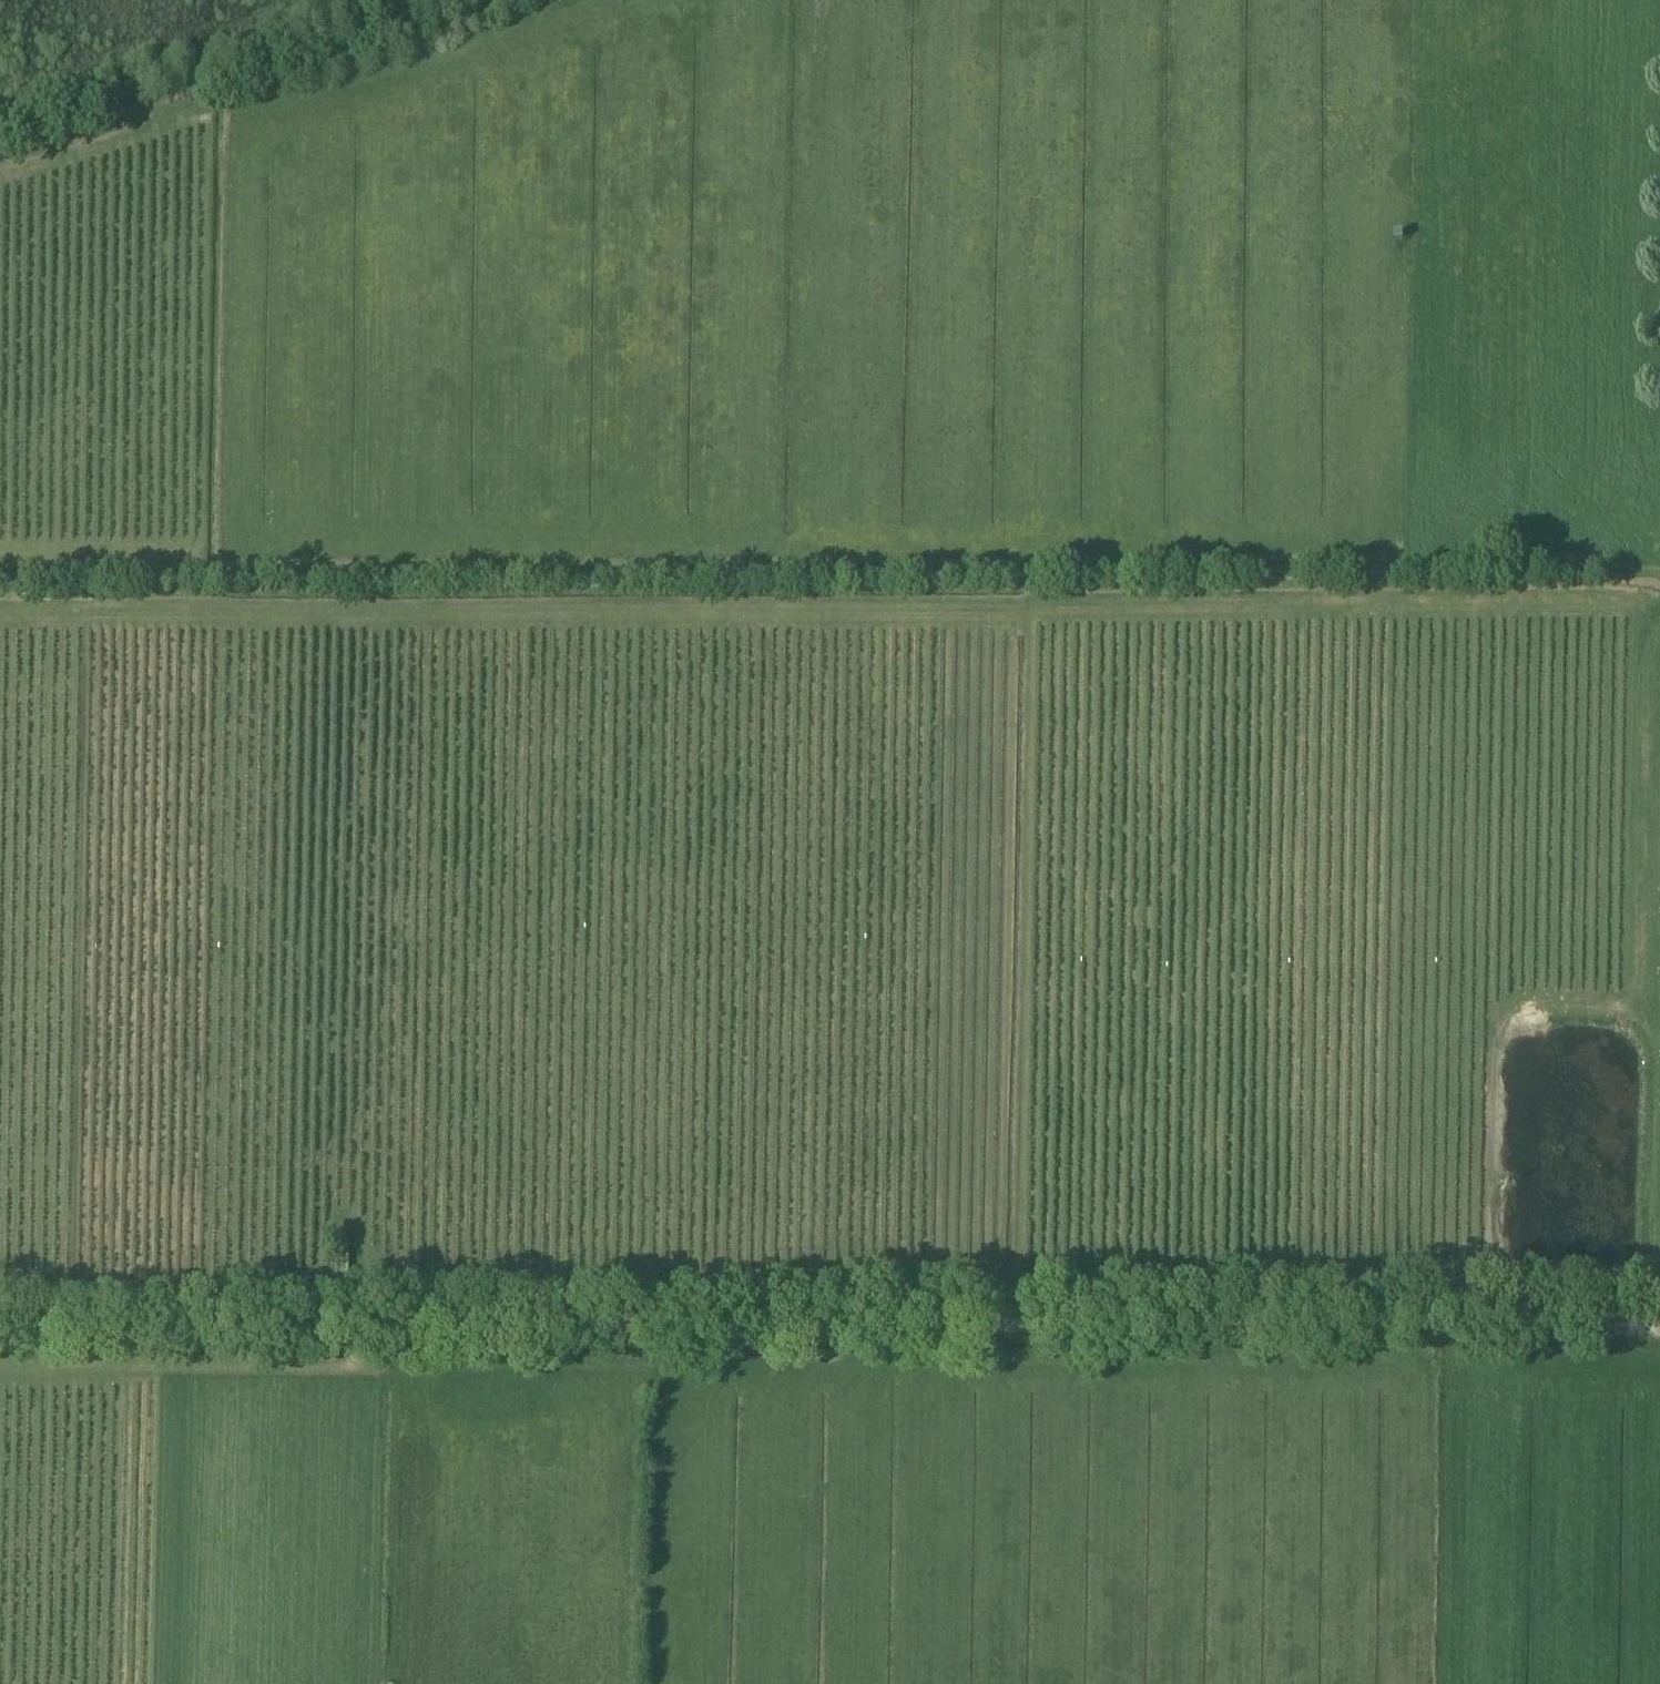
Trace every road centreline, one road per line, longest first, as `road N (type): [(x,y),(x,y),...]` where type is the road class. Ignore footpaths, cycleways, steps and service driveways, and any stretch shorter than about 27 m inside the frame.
road 1 (track): [(1659,1331),(0,1337)]
road 2 (track): [(1624,586),(0,601)]

